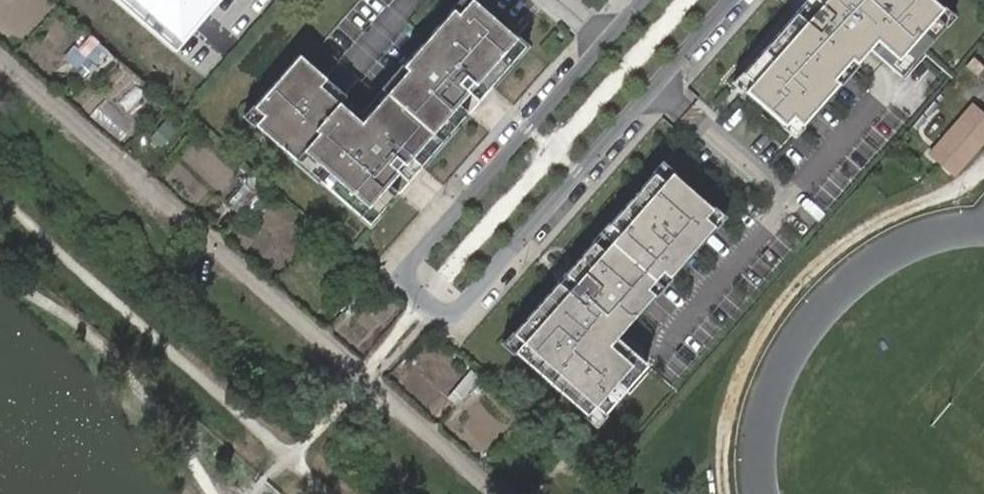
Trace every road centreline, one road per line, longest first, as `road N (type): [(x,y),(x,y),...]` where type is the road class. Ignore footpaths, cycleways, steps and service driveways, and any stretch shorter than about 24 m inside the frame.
road 1 (residential): [(609,39),(406,270),(454,316),(730,0)]

